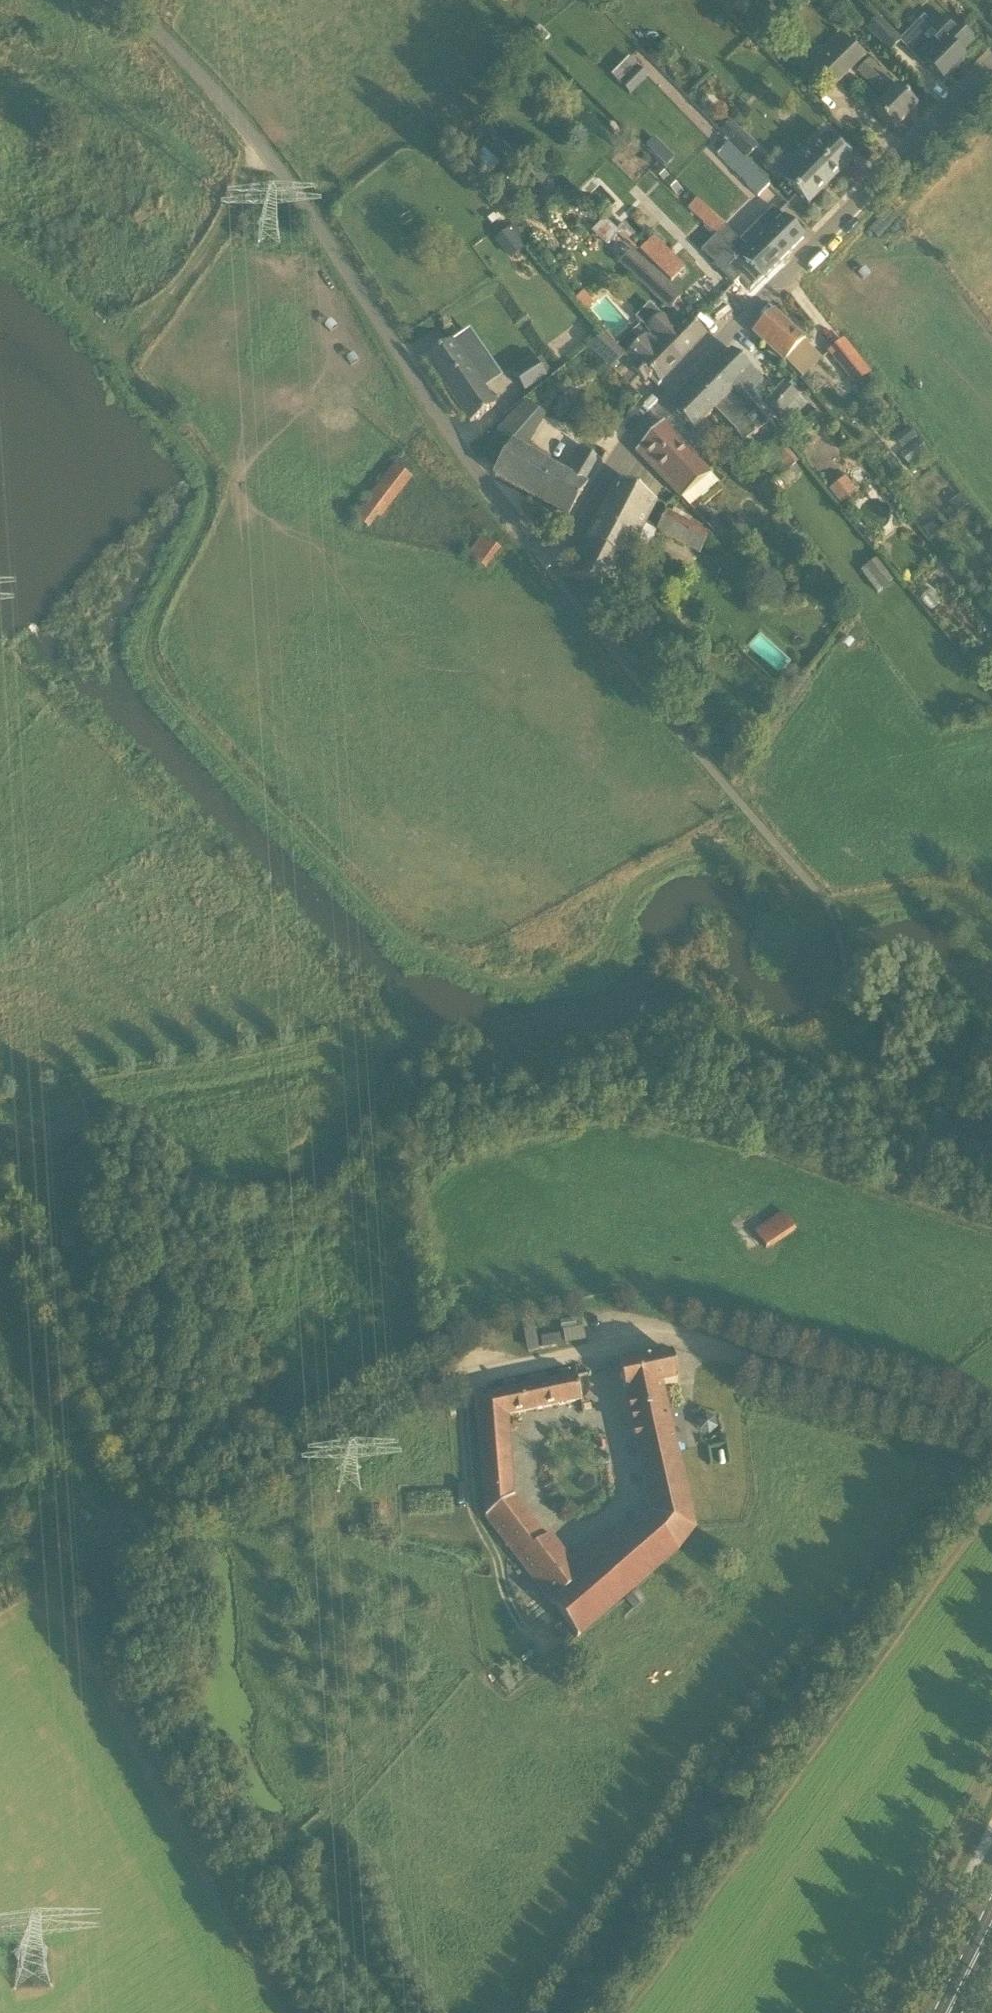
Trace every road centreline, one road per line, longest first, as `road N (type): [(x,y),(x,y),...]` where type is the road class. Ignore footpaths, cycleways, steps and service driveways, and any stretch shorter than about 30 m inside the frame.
road 1 (unclassified): [(991,70),(750,319),(670,384),(553,562),(443,428),(257,147),(207,86),(115,0)]
road 2 (track): [(991,1444),(661,1341),(598,1347),(445,1385),(371,1419),(239,1501),(181,1519)]
road 3 (track): [(331,2012),(112,1603),(181,1519)]
road 4 (track): [(181,1519),(151,1504),(0,1202)]
road 5 (track): [(116,358),(194,270),(263,156)]

